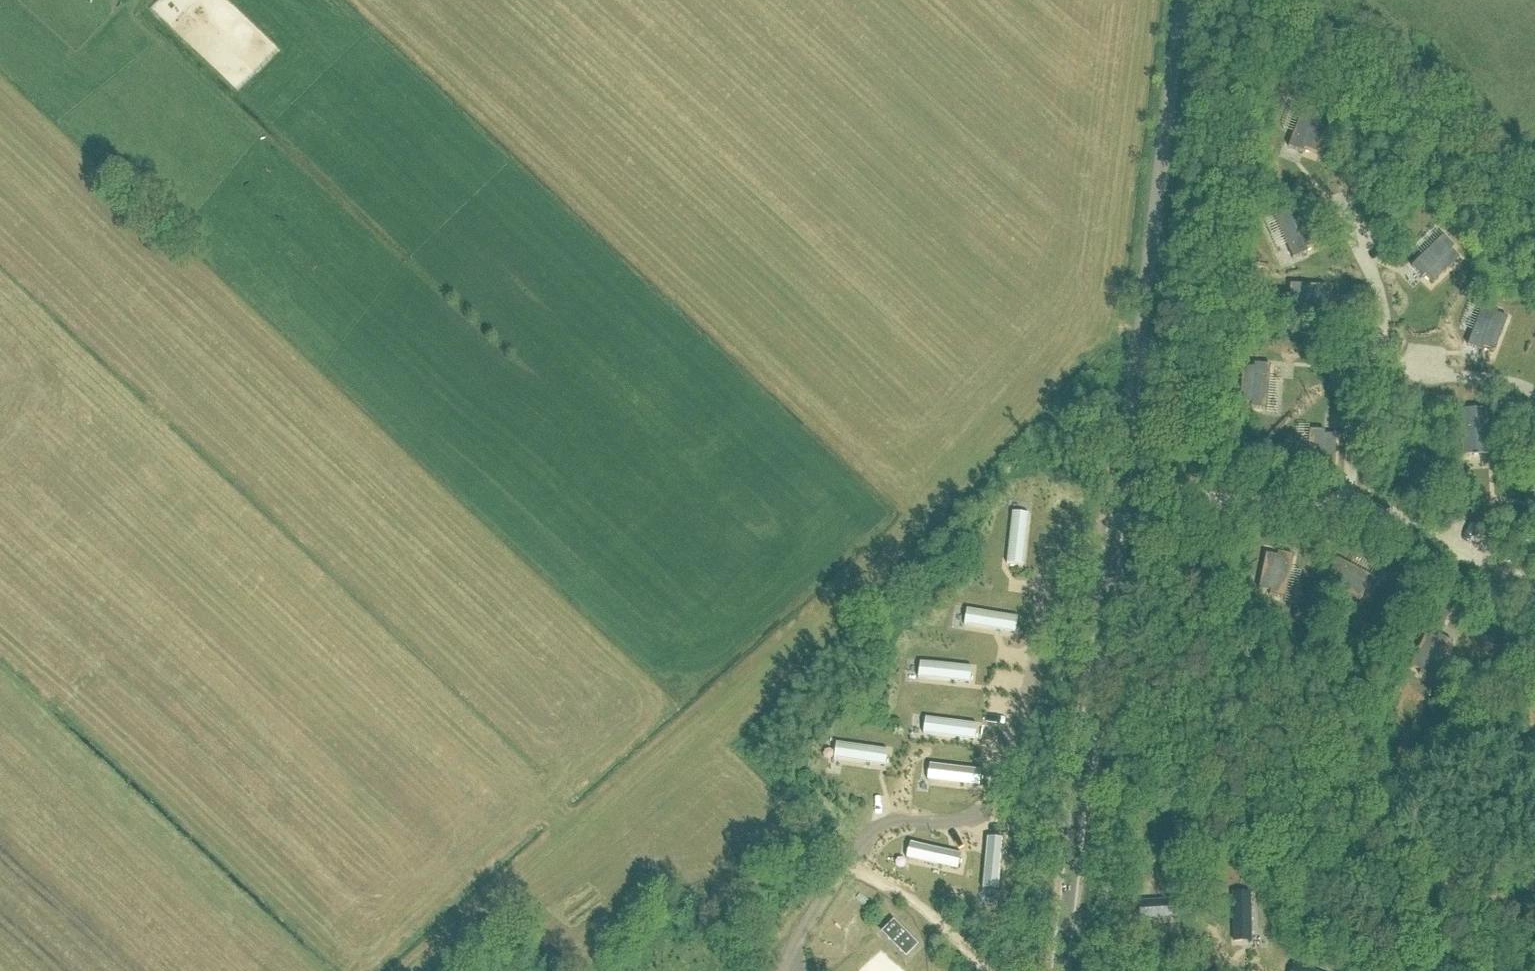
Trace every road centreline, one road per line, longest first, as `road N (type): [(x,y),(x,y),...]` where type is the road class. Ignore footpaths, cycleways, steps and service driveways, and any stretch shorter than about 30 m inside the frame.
road 1 (unclassified): [(1064,970),(1183,0)]

